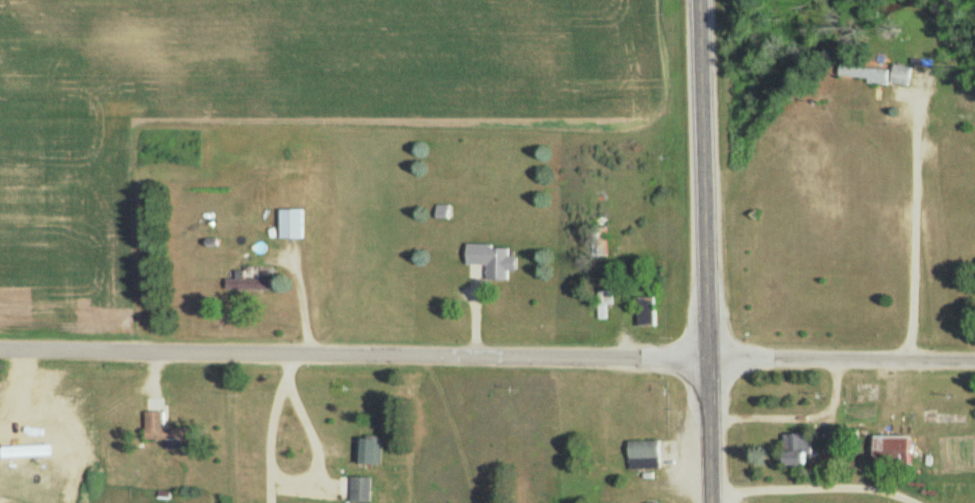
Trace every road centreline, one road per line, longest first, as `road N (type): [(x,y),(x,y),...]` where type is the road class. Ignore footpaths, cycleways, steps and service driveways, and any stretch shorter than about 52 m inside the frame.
road 1 (residential): [(974,364),(0,355)]
road 2 (secondary): [(707,502),(701,0)]

